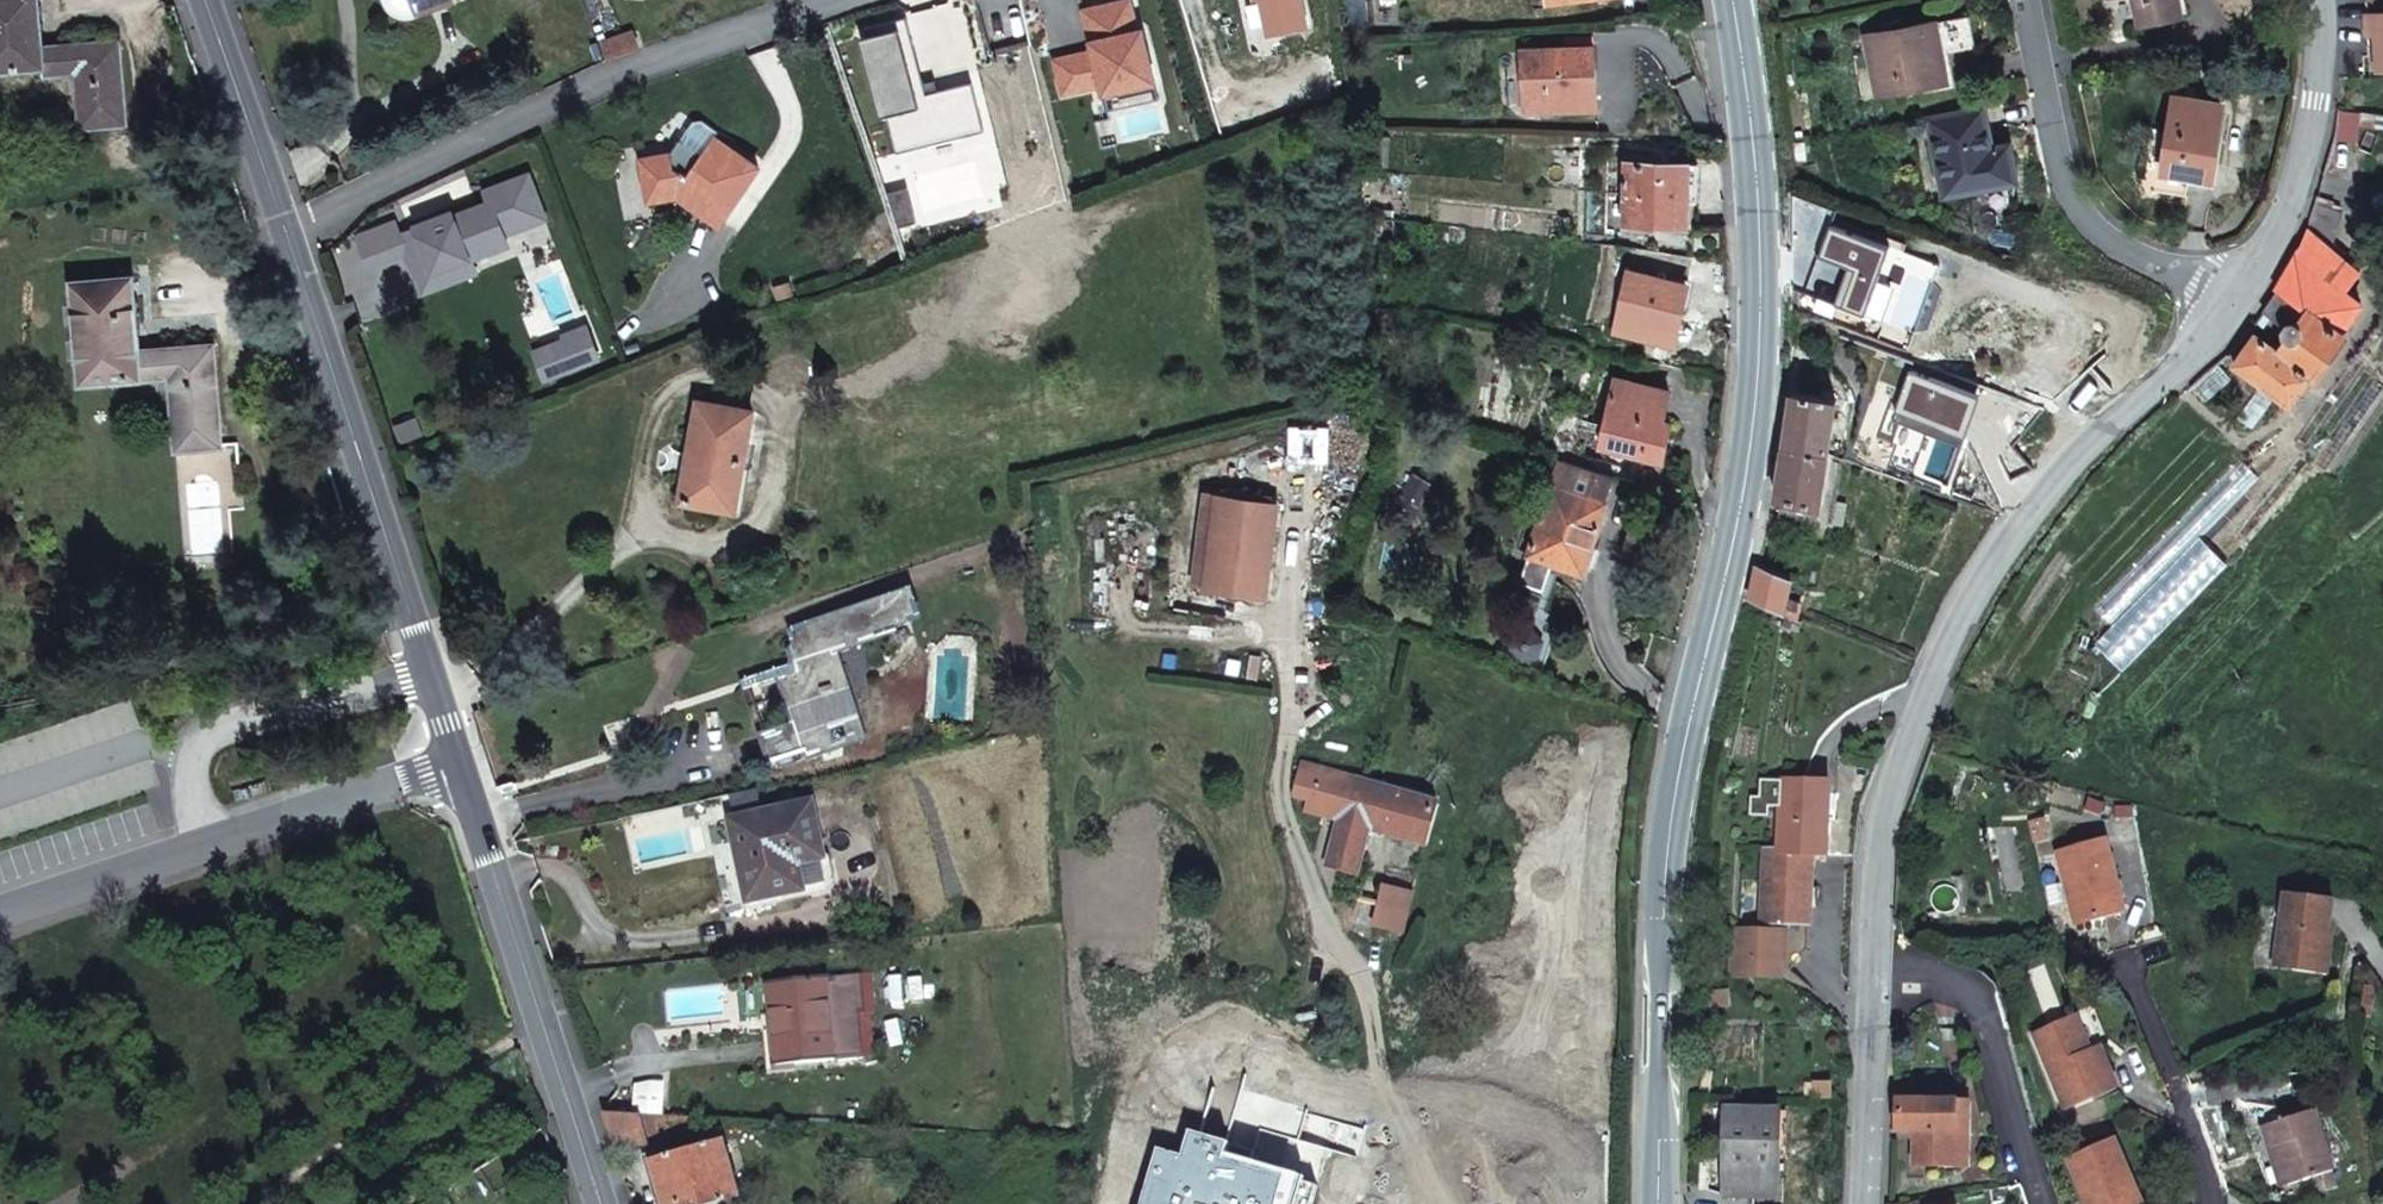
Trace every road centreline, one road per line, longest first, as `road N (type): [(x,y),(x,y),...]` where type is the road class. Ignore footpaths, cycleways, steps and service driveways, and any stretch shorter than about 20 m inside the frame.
road 1 (secondary): [(1737,0),(1749,67),(1761,252),(1754,436),(1672,807),(1661,907),(1657,1203)]
road 2 (residential): [(1875,959),(1876,846),(1925,697),(2012,531),(2082,443),(2182,351),(2227,292)]
road 3 (residential): [(429,674),(203,0)]
road 4 (residential): [(597,1203),(460,770)]
road 5 (residential): [(2227,292),(2100,234),(2064,172),(2035,0)]
road 6 (residential): [(429,674),(302,701),(211,732),(191,766),(209,845)]
road 7 (residential): [(1875,959),(1968,986),(2045,1203)]
road 8 (track): [(538,1027),(265,1203)]
road 9 (residential): [(2227,292),(2279,221),(2315,139),(2316,0)]
road 10 (residential): [(460,770),(425,774),(209,845)]
road 11 (residential): [(2212,1203),(2178,1081),(2129,961)]
road 12 (residential): [(1864,1203),(1875,959)]
road 13 (residential): [(209,845),(0,913)]

